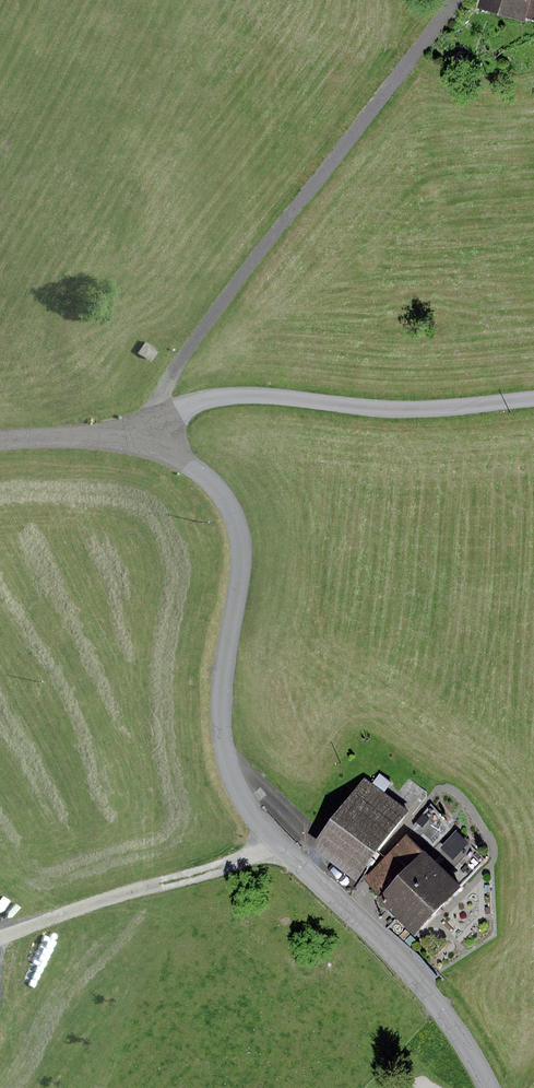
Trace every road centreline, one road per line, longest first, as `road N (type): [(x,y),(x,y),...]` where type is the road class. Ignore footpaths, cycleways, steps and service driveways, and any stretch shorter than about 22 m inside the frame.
road 1 (unclassified): [(492,1087),(442,1009),(273,836),(232,779),(222,705),(244,560),(235,511),(196,467),(146,435)]
road 2 (track): [(146,435),(196,340),(460,0)]
road 3 (unclassified): [(533,399),(425,409),(232,395),(201,403),(146,435)]
road 4 (track): [(273,836),(243,854),(0,936)]
road 5 (unclassified): [(146,435),(0,446)]

